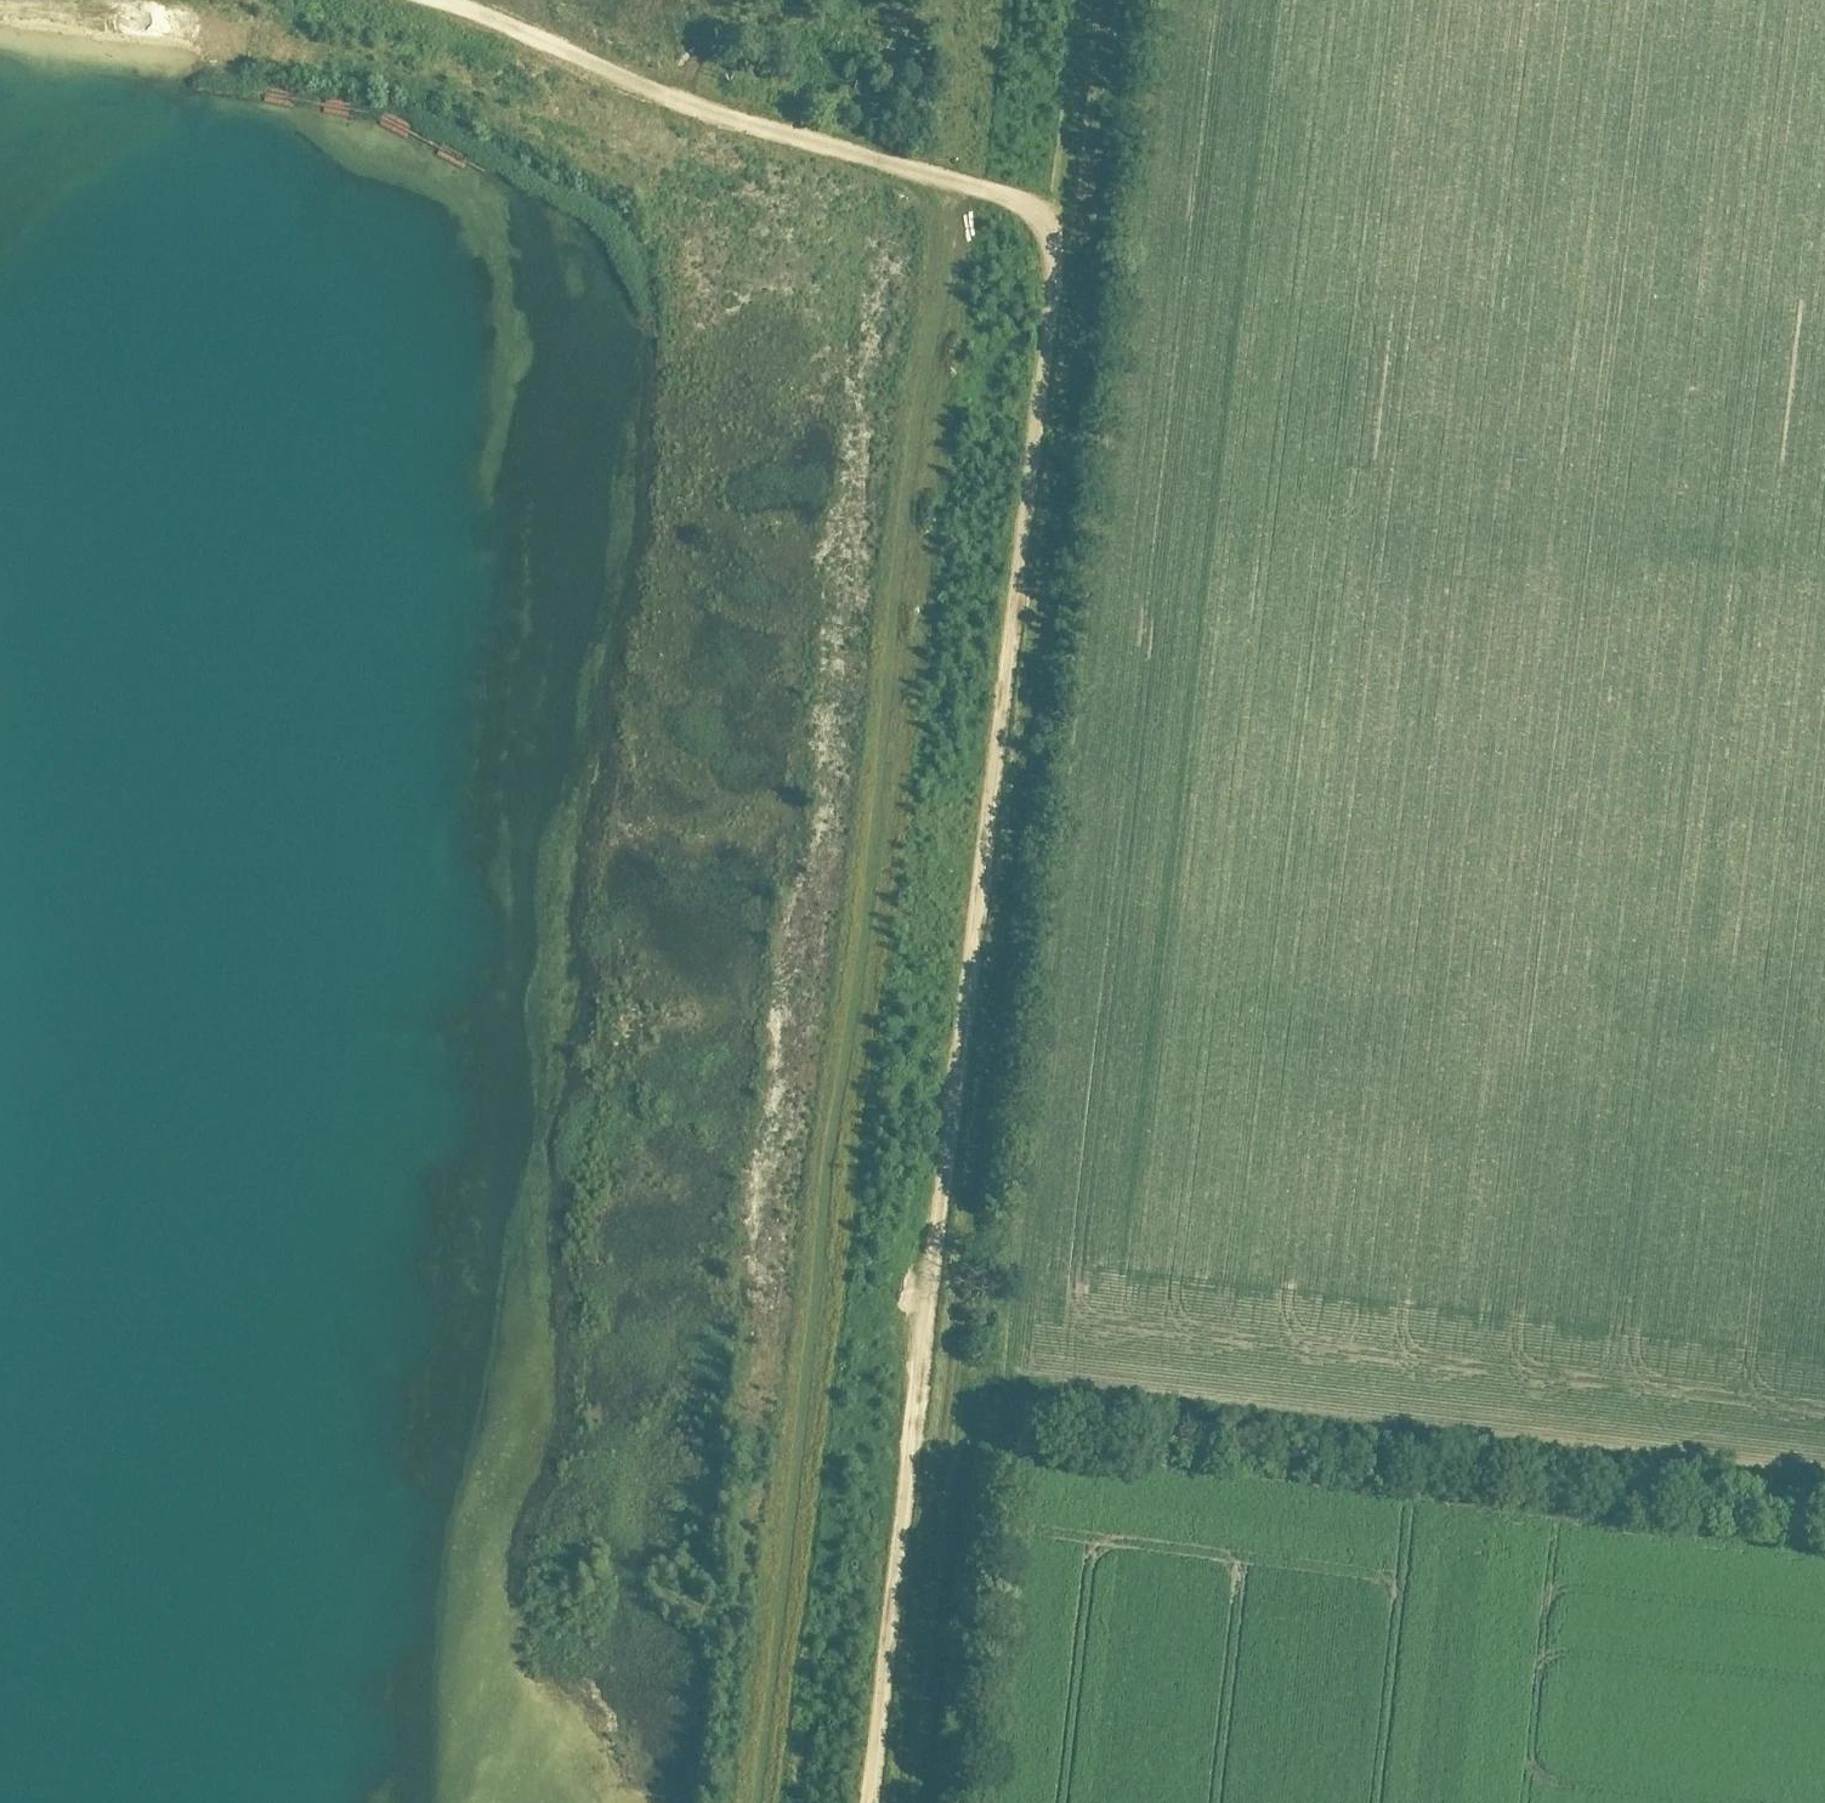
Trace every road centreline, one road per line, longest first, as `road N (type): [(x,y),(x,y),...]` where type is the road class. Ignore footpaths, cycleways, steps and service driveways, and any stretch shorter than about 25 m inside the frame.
road 1 (track): [(439,0),(687,100),(1026,205),(1049,229),(1056,267),(871,1802)]
road 2 (track): [(1115,0),(905,1802)]
road 3 (track): [(937,178),(950,241),(762,1802)]

